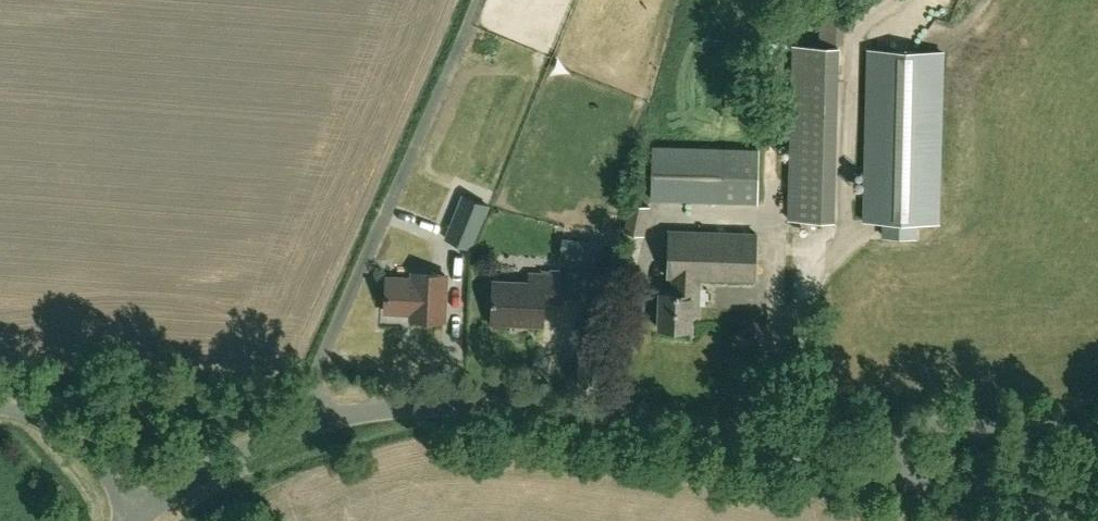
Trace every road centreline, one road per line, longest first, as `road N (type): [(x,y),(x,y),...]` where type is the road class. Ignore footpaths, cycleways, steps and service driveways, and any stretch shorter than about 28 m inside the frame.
road 1 (unclassified): [(888,471),(567,414),(428,409),(321,421)]
road 2 (unclassified): [(321,421),(321,361),(479,0)]
road 3 (track): [(37,416),(74,401),(227,389),(293,401),(321,421)]
road 4 (unclassified): [(888,471),(907,430),(924,424),(1097,427)]
road 5 (unclassified): [(1097,519),(888,471)]
road 6 (unclassified): [(321,421),(227,460),(148,514)]
road 7 (unclassified): [(148,514),(50,423),(0,409)]

